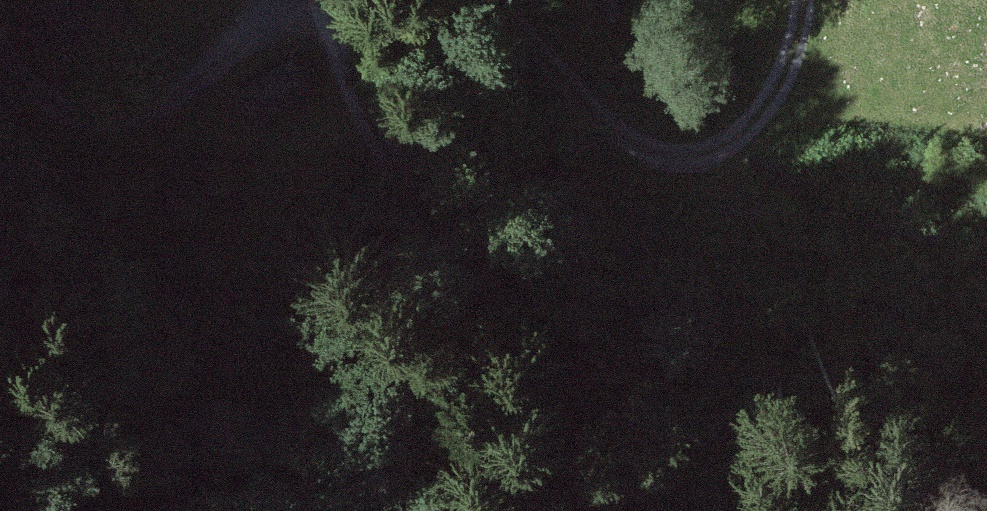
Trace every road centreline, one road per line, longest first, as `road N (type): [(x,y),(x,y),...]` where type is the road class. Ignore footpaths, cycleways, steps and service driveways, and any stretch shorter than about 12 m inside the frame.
road 1 (track): [(361,0),(534,220),(729,383),(939,510)]
road 2 (track): [(820,0),(823,37),(798,147),(762,178),(660,166),(526,0)]
road 3 (track): [(299,0),(257,55),(142,123),(48,88),(0,26)]

